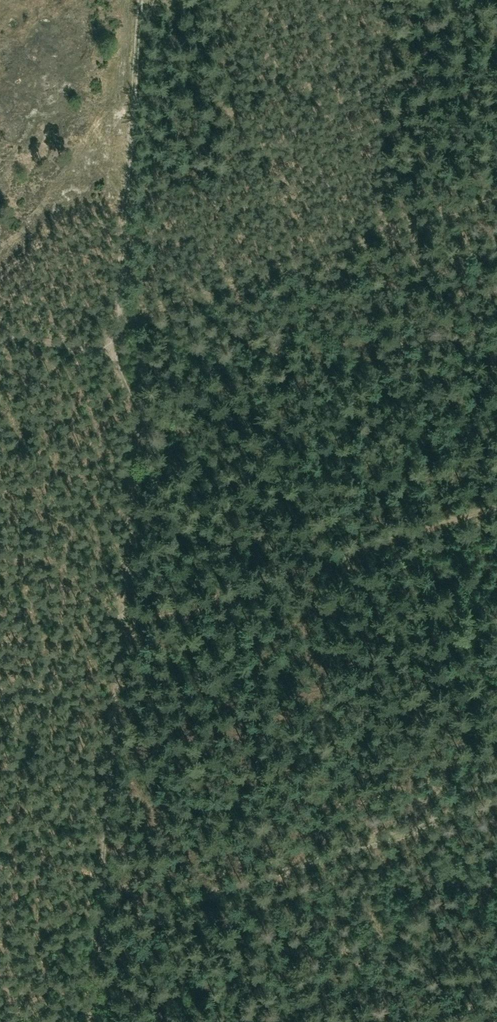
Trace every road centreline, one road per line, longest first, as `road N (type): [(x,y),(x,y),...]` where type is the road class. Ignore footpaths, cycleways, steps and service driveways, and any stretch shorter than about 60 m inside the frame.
road 1 (track): [(89,1021),(137,429),(115,352),(137,0)]
road 2 (track): [(120,629),(496,508)]

